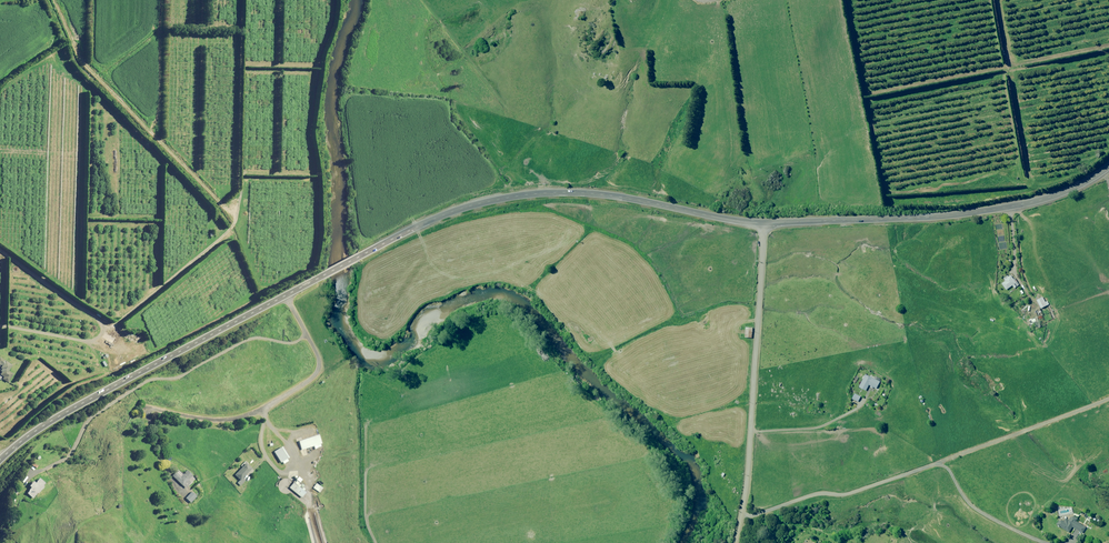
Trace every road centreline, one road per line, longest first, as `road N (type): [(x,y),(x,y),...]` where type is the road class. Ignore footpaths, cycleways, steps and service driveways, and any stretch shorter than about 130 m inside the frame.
road 1 (primary): [(0,460),(82,404),(460,210),(574,193),(764,223)]
road 2 (primary): [(764,223),(976,212),(1051,197),(1108,166)]
road 3 (unclassified): [(764,223),(747,492),(736,542)]
road 4 (track): [(320,542),(312,500),(264,408),(320,361),(286,296)]

